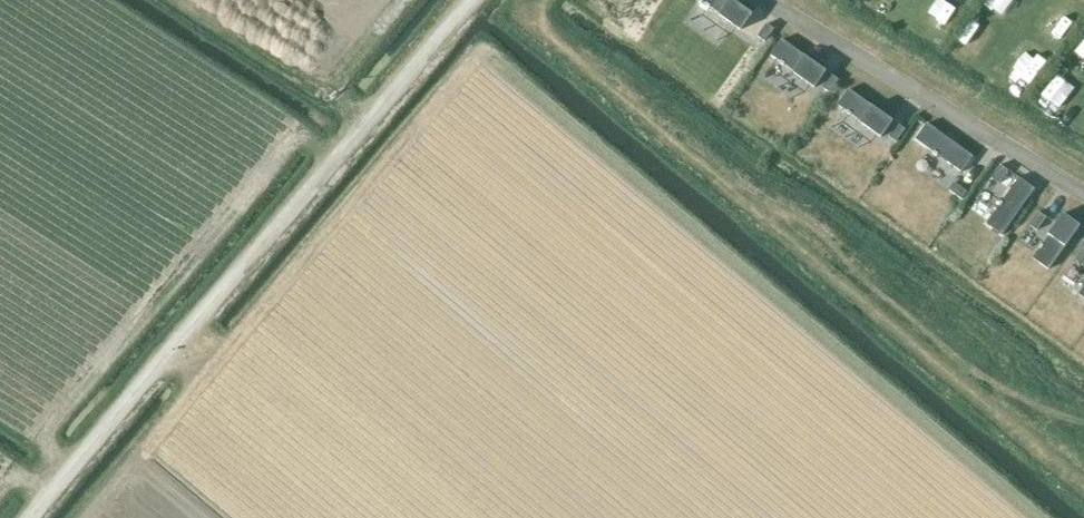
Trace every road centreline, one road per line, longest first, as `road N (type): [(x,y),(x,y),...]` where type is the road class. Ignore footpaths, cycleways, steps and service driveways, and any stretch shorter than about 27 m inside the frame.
road 1 (track): [(30,517),(470,0)]
road 2 (track): [(181,0),(366,122)]

